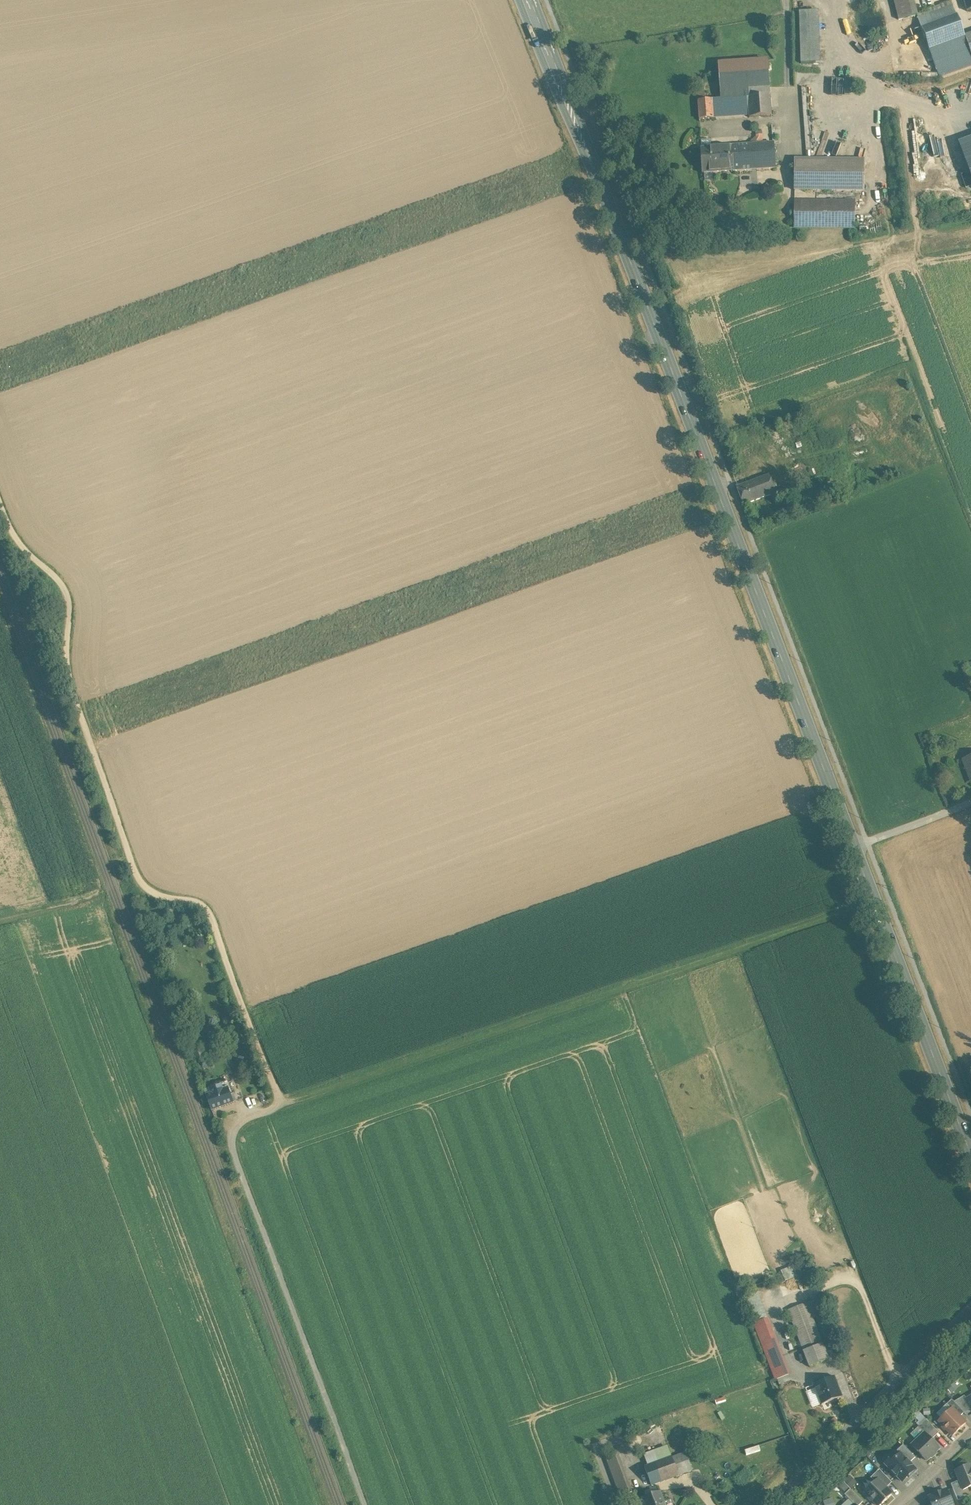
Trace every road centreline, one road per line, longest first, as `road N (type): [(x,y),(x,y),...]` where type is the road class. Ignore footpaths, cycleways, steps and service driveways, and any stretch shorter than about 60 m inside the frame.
road 1 (primary): [(528,0),(970,1155)]
road 2 (track): [(362,1504),(221,1125),(279,1106),(204,908),(188,899),(159,901),(142,888),(57,646),(73,611),(72,591),(27,556),(0,504)]
road 3 (unclassified): [(768,1504),(970,1311)]

